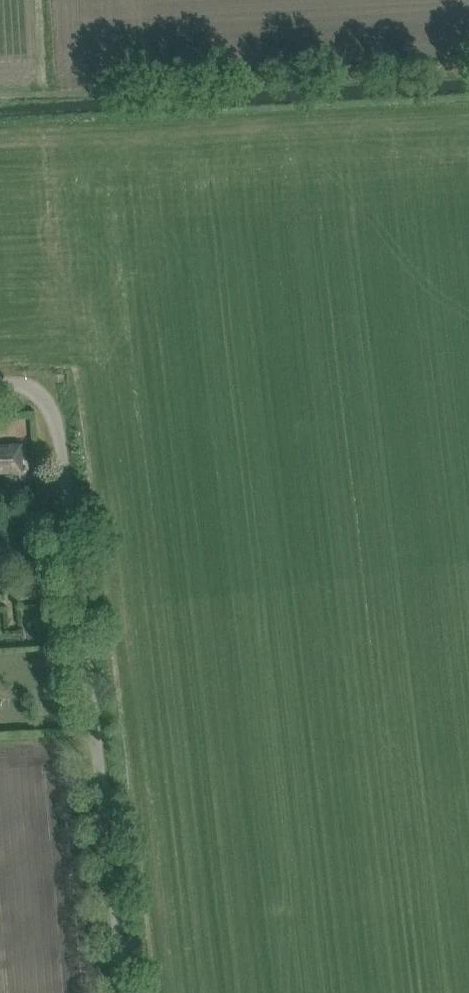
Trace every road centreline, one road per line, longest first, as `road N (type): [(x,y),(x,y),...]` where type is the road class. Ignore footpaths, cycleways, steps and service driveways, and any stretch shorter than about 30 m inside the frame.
road 1 (unclassified): [(127,992),(68,476)]

